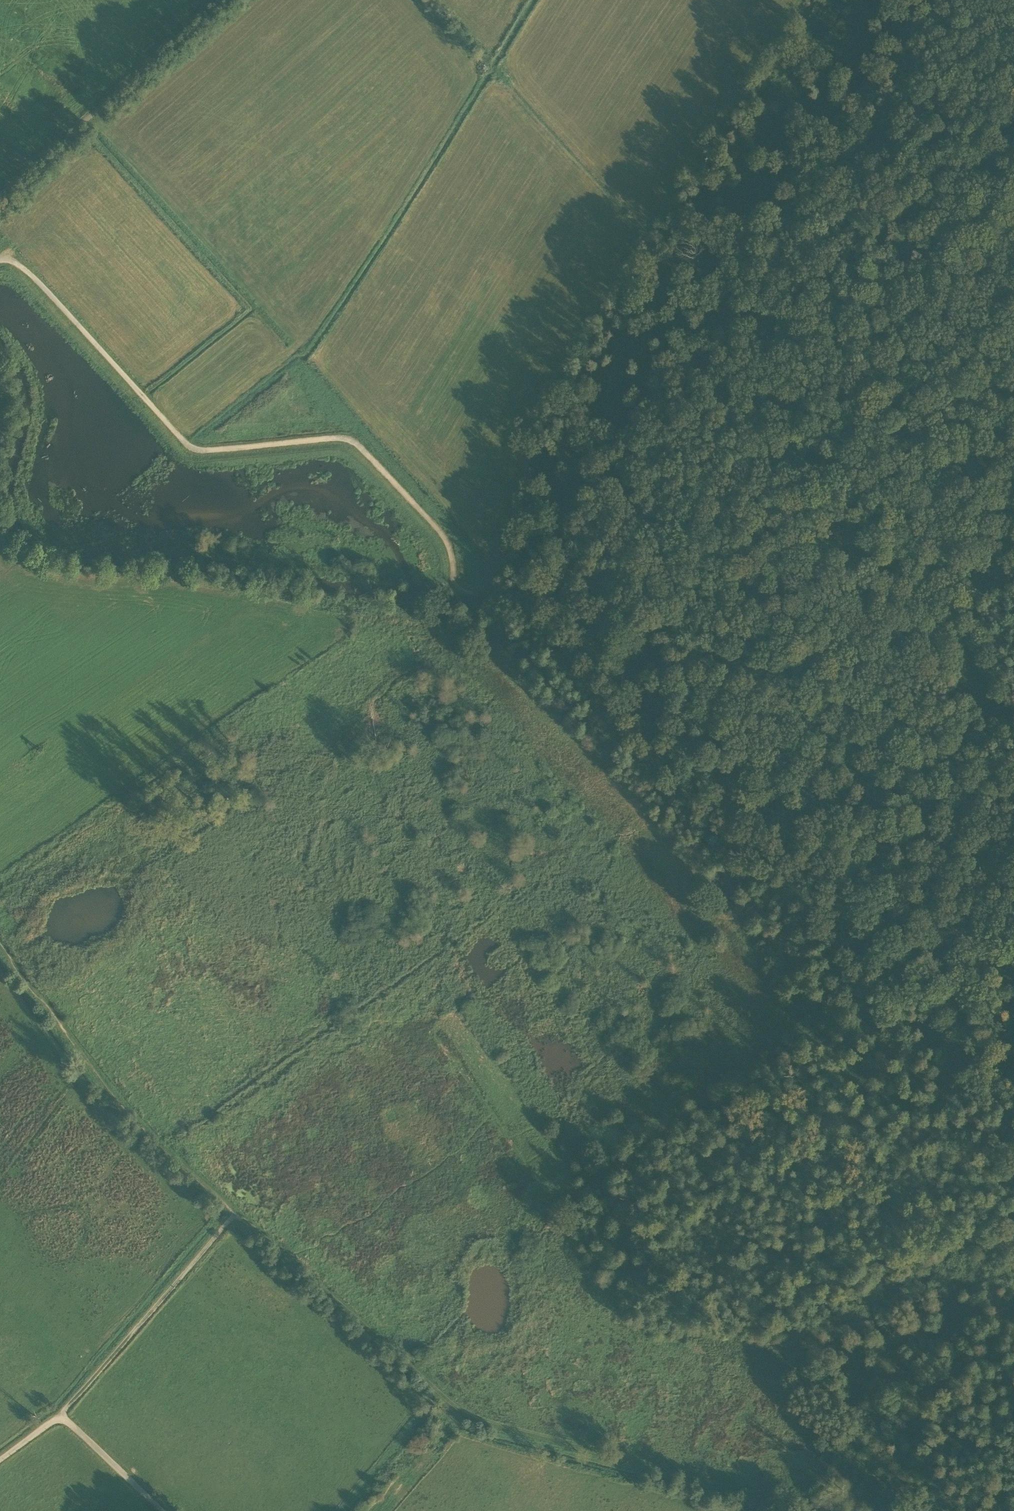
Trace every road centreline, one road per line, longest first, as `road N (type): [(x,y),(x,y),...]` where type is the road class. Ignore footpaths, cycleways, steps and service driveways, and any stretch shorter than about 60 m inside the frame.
road 1 (track): [(930,0),(611,444),(578,520),(583,562)]
road 2 (track): [(817,1510),(477,1421),(237,1213)]
road 3 (track): [(583,562),(756,774),(991,931)]
road 4 (track): [(237,1213),(136,1125),(0,943)]
road 5 (track): [(237,1213),(60,1415)]
road 6 (track): [(854,1006),(852,1012),(1013,1152)]
road 7 (track): [(60,1415),(161,1510)]

